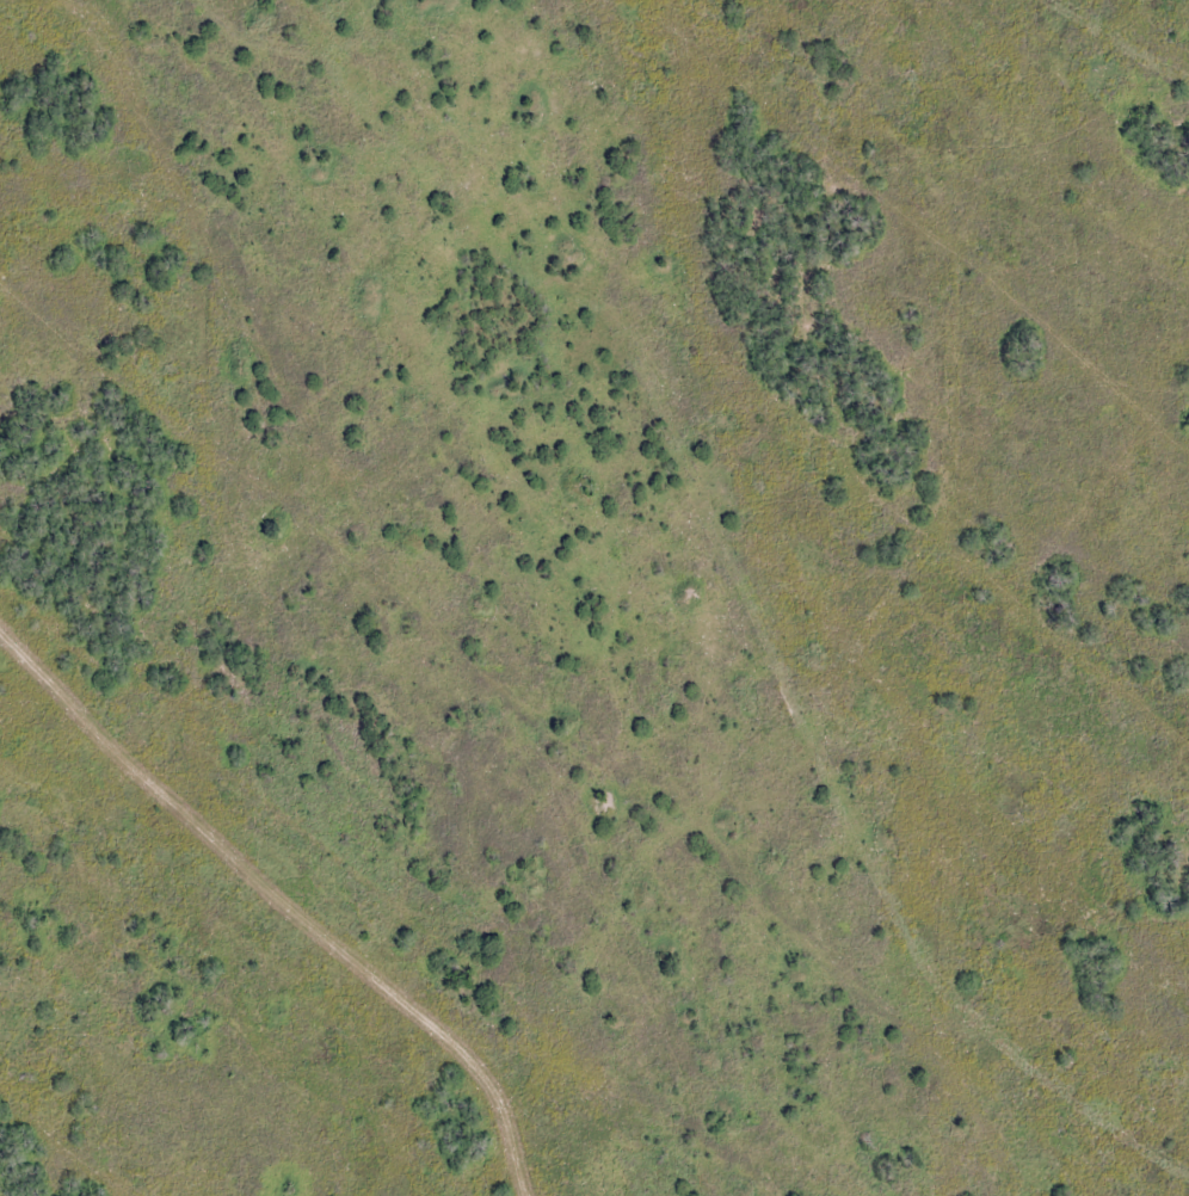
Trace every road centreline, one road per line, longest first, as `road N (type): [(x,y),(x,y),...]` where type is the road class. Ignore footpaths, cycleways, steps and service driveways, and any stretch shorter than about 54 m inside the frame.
road 1 (residential): [(710,1195),(555,1089),(294,876),(0,572)]

